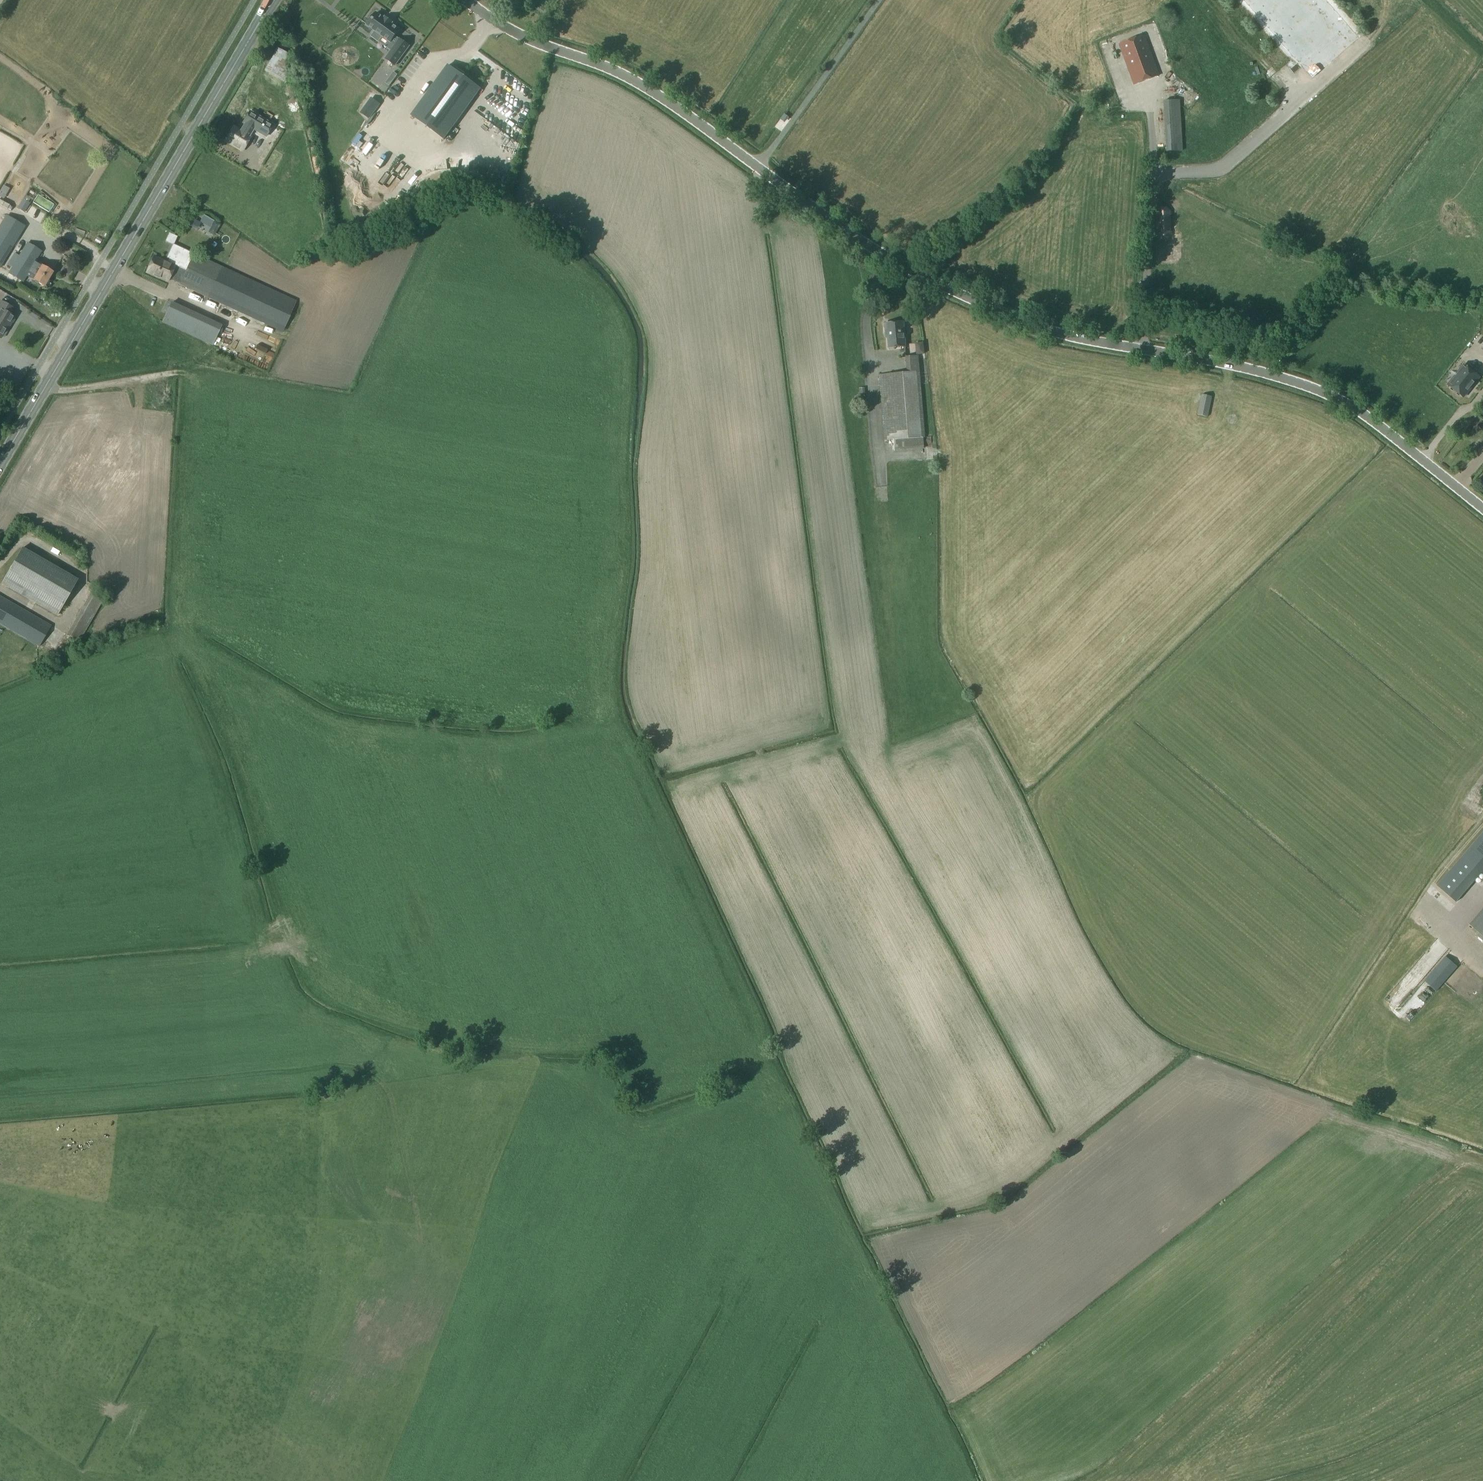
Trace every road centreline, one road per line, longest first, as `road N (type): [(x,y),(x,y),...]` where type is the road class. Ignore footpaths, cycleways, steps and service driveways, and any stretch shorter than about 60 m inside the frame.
road 1 (tertiary): [(1482,510),(1374,423),(1322,392),(1241,367),(1049,331),(900,265),(664,99),(533,41),(465,0)]
road 2 (primary): [(0,466),(274,0)]

